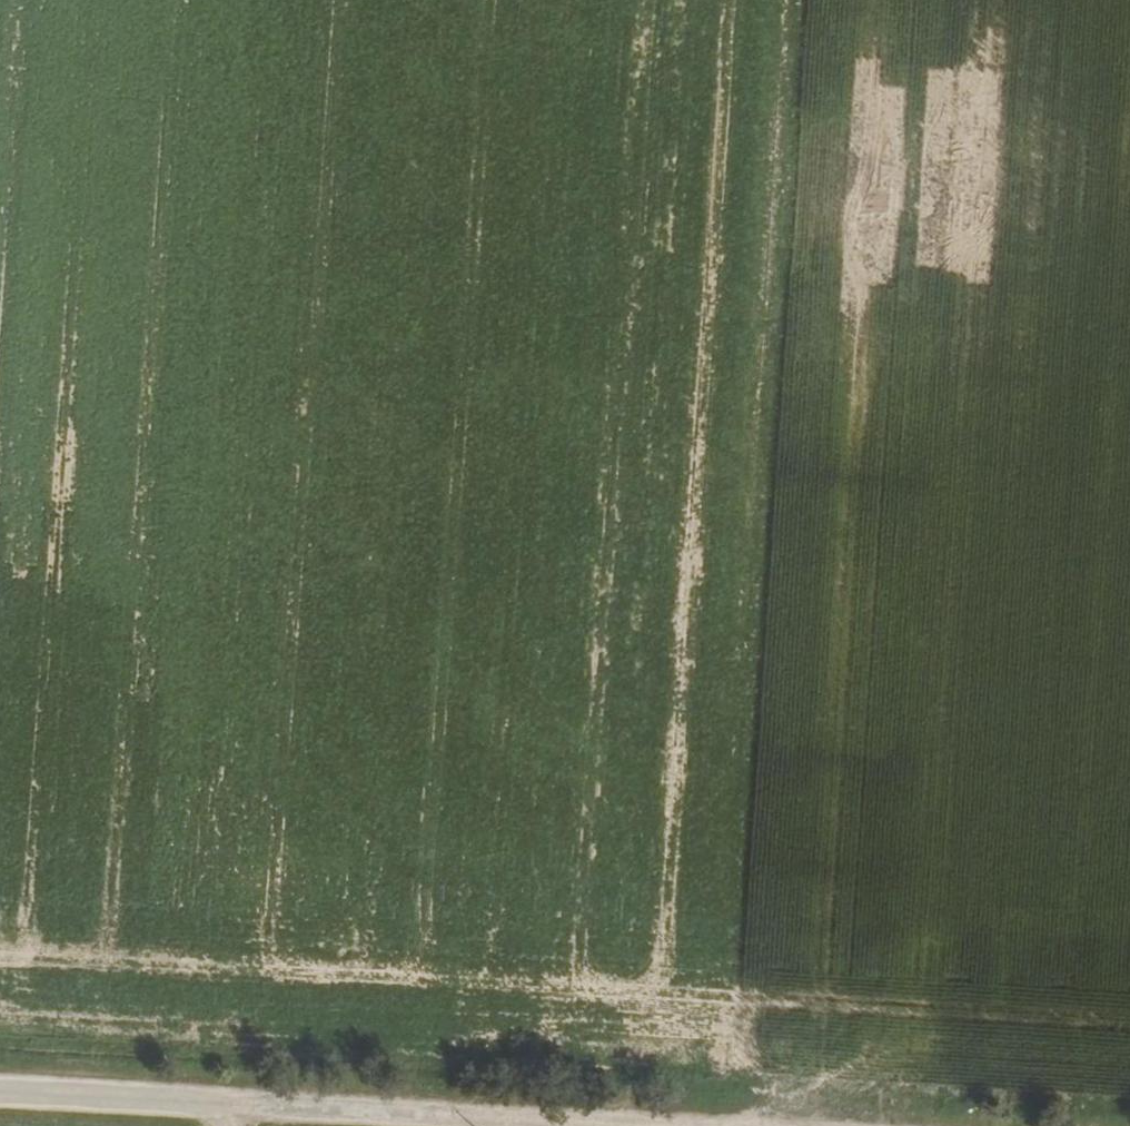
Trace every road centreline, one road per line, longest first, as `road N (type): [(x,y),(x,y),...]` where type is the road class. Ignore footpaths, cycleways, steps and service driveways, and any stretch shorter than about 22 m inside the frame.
road 1 (track): [(0,1109),(318,1125)]

